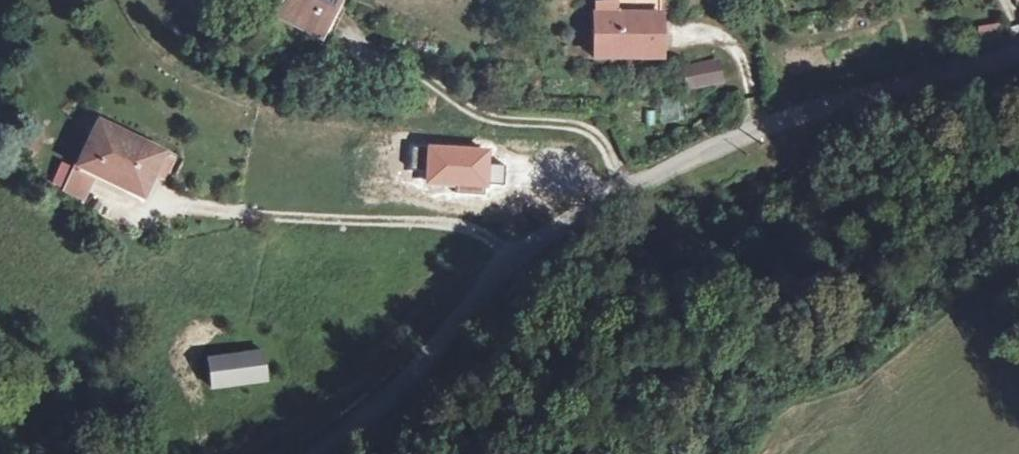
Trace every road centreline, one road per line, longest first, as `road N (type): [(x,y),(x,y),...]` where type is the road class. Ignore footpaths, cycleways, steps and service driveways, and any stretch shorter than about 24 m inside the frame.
road 1 (tertiary): [(516,258),(577,215),(745,131),(1018,55)]
road 2 (residential): [(164,206),(462,228),(516,258)]
road 3 (track): [(236,453),(377,361),(432,301),(465,283),(493,281)]
road 4 (tertiary): [(309,453),(516,258)]

